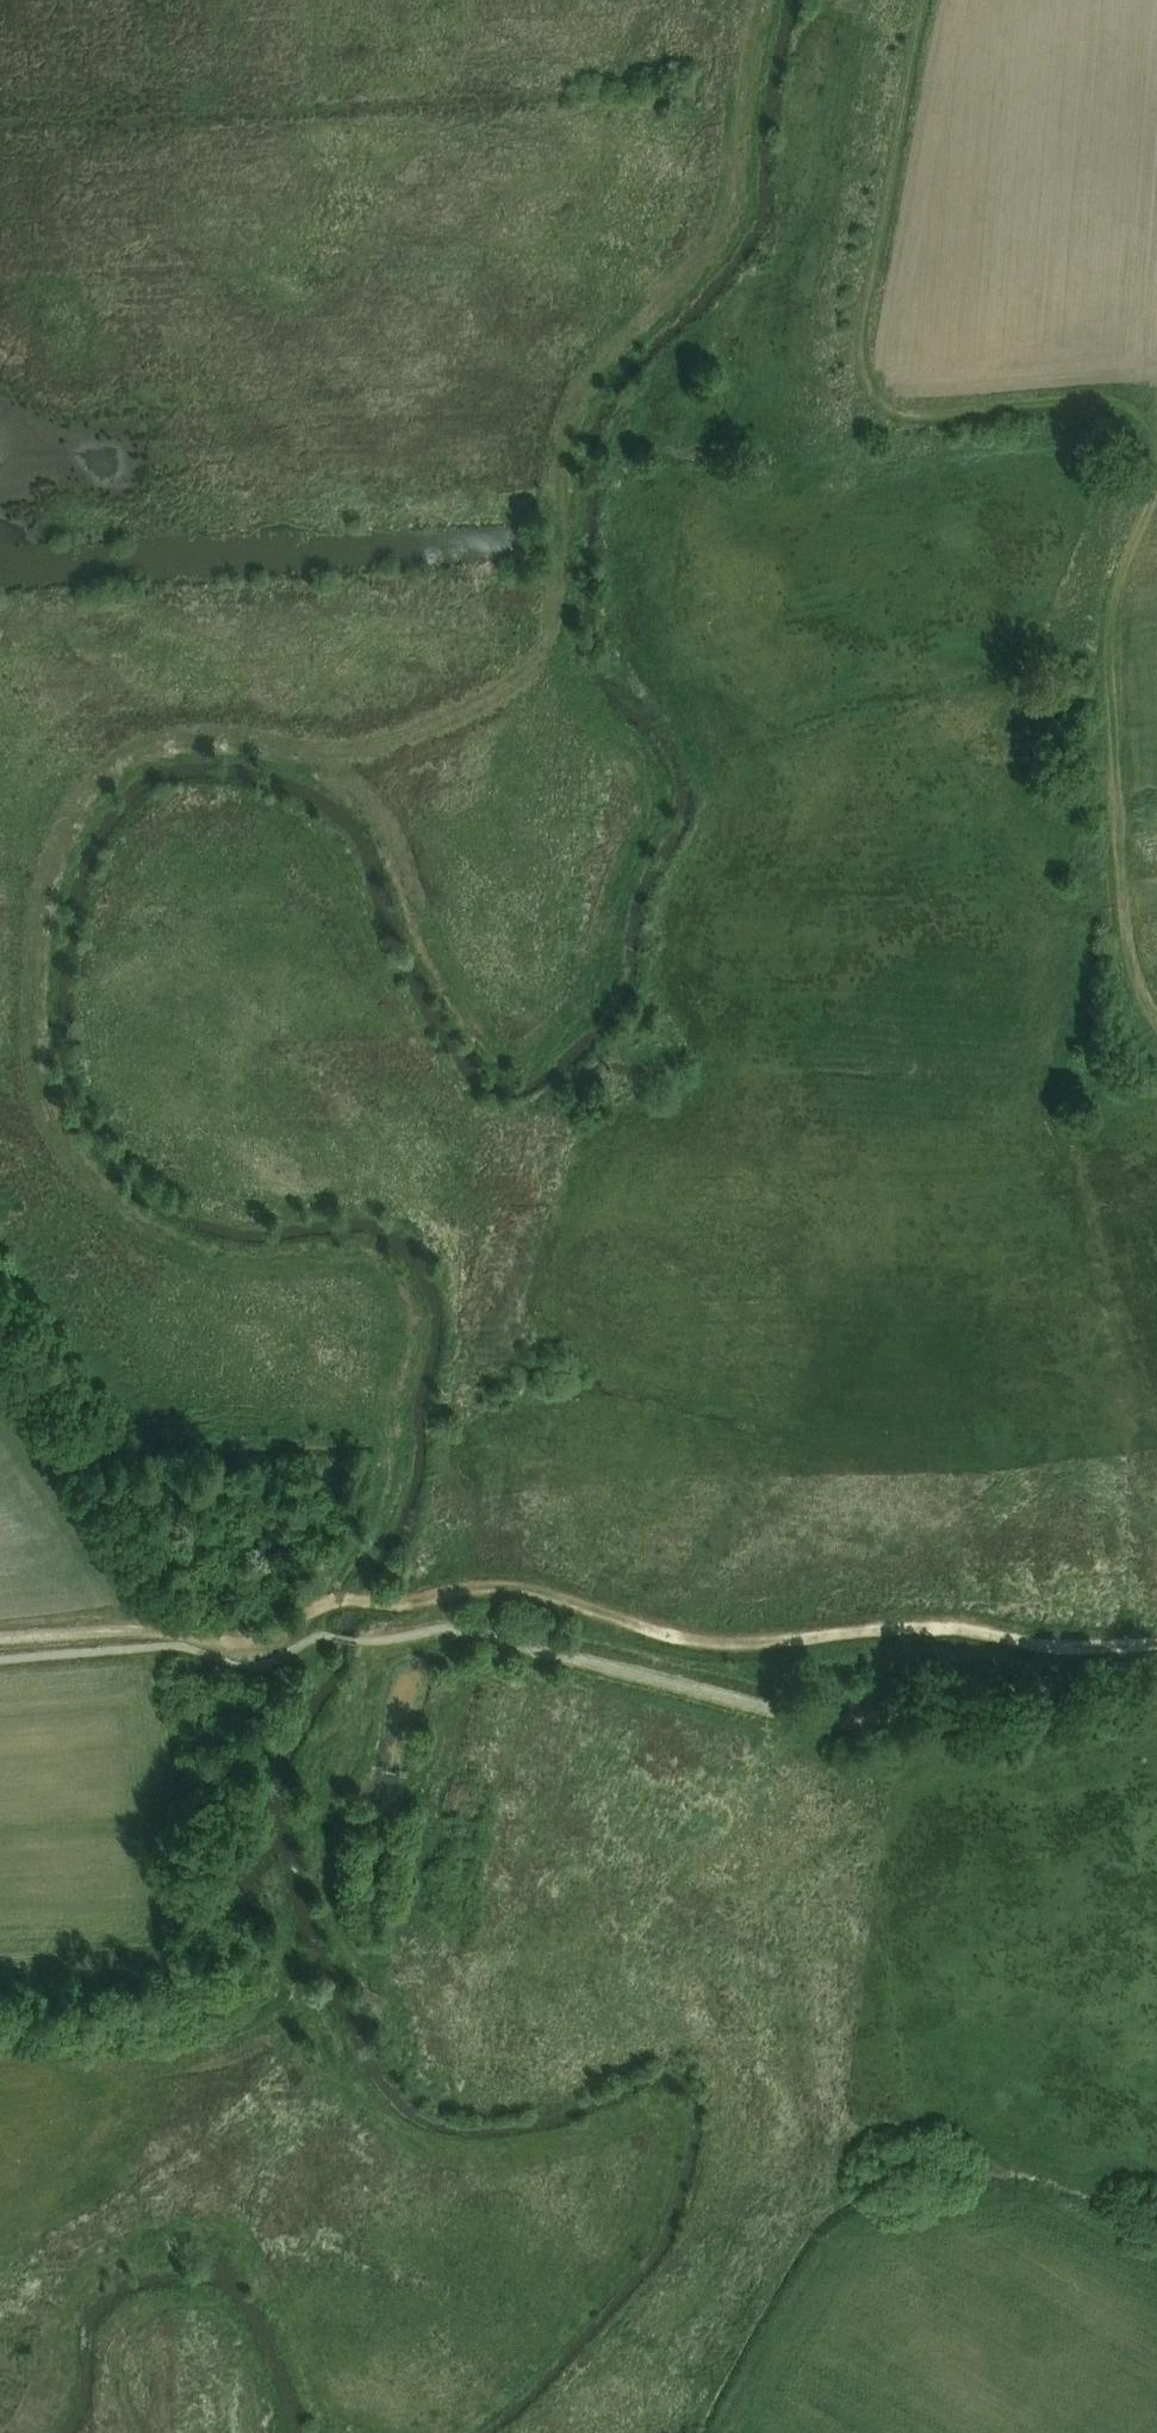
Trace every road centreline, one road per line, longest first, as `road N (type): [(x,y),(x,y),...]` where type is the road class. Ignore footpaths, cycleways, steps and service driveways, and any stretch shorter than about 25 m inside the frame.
road 1 (track): [(1156,1643),(922,1625),(726,1645),(513,1596),(340,1602),(254,1643),(155,1633),(0,1642)]
road 2 (track): [(1156,441),(1127,405),(1102,399),(917,421),(875,401),(929,0)]
road 3 (track): [(1156,1057),(1130,1027),(1097,667),(1117,560),(1156,457)]

